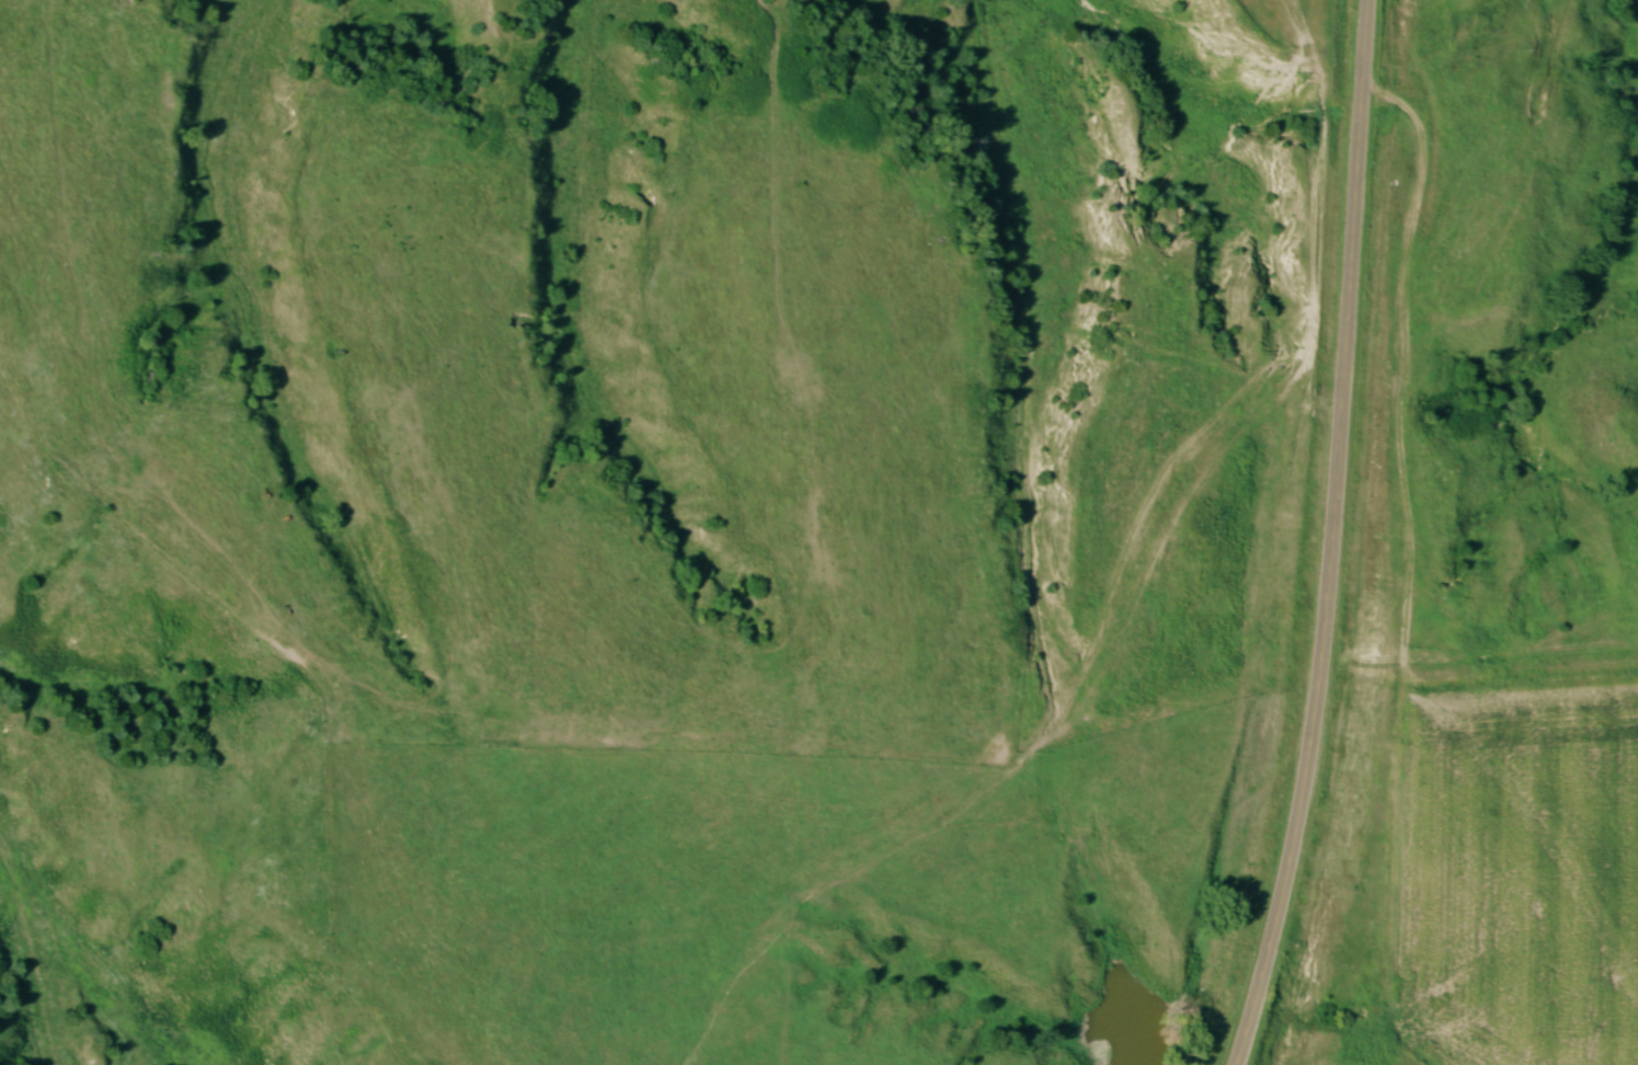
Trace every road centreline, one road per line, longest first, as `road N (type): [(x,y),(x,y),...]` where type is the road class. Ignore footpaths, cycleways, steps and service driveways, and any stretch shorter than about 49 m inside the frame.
road 1 (tertiary): [(1369,0),(1317,731),(1284,891),(1235,1064)]

